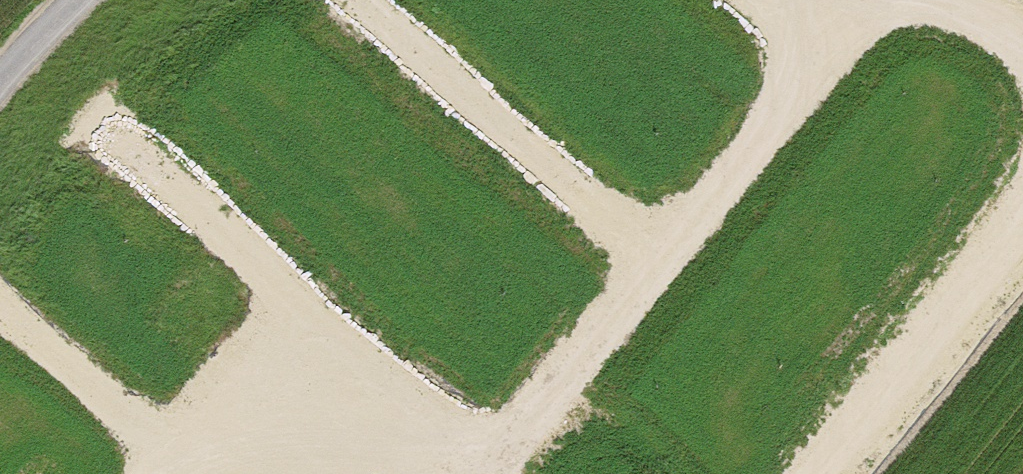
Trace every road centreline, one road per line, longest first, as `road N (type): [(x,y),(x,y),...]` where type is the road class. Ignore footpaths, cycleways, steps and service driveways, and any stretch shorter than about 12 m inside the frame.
road 1 (track): [(836,0),(807,88),(463,473)]
road 2 (track): [(463,473),(286,324),(160,473)]
road 3 (track): [(1022,235),(817,473)]
road 4 (track): [(909,0),(985,9),(1022,39)]

